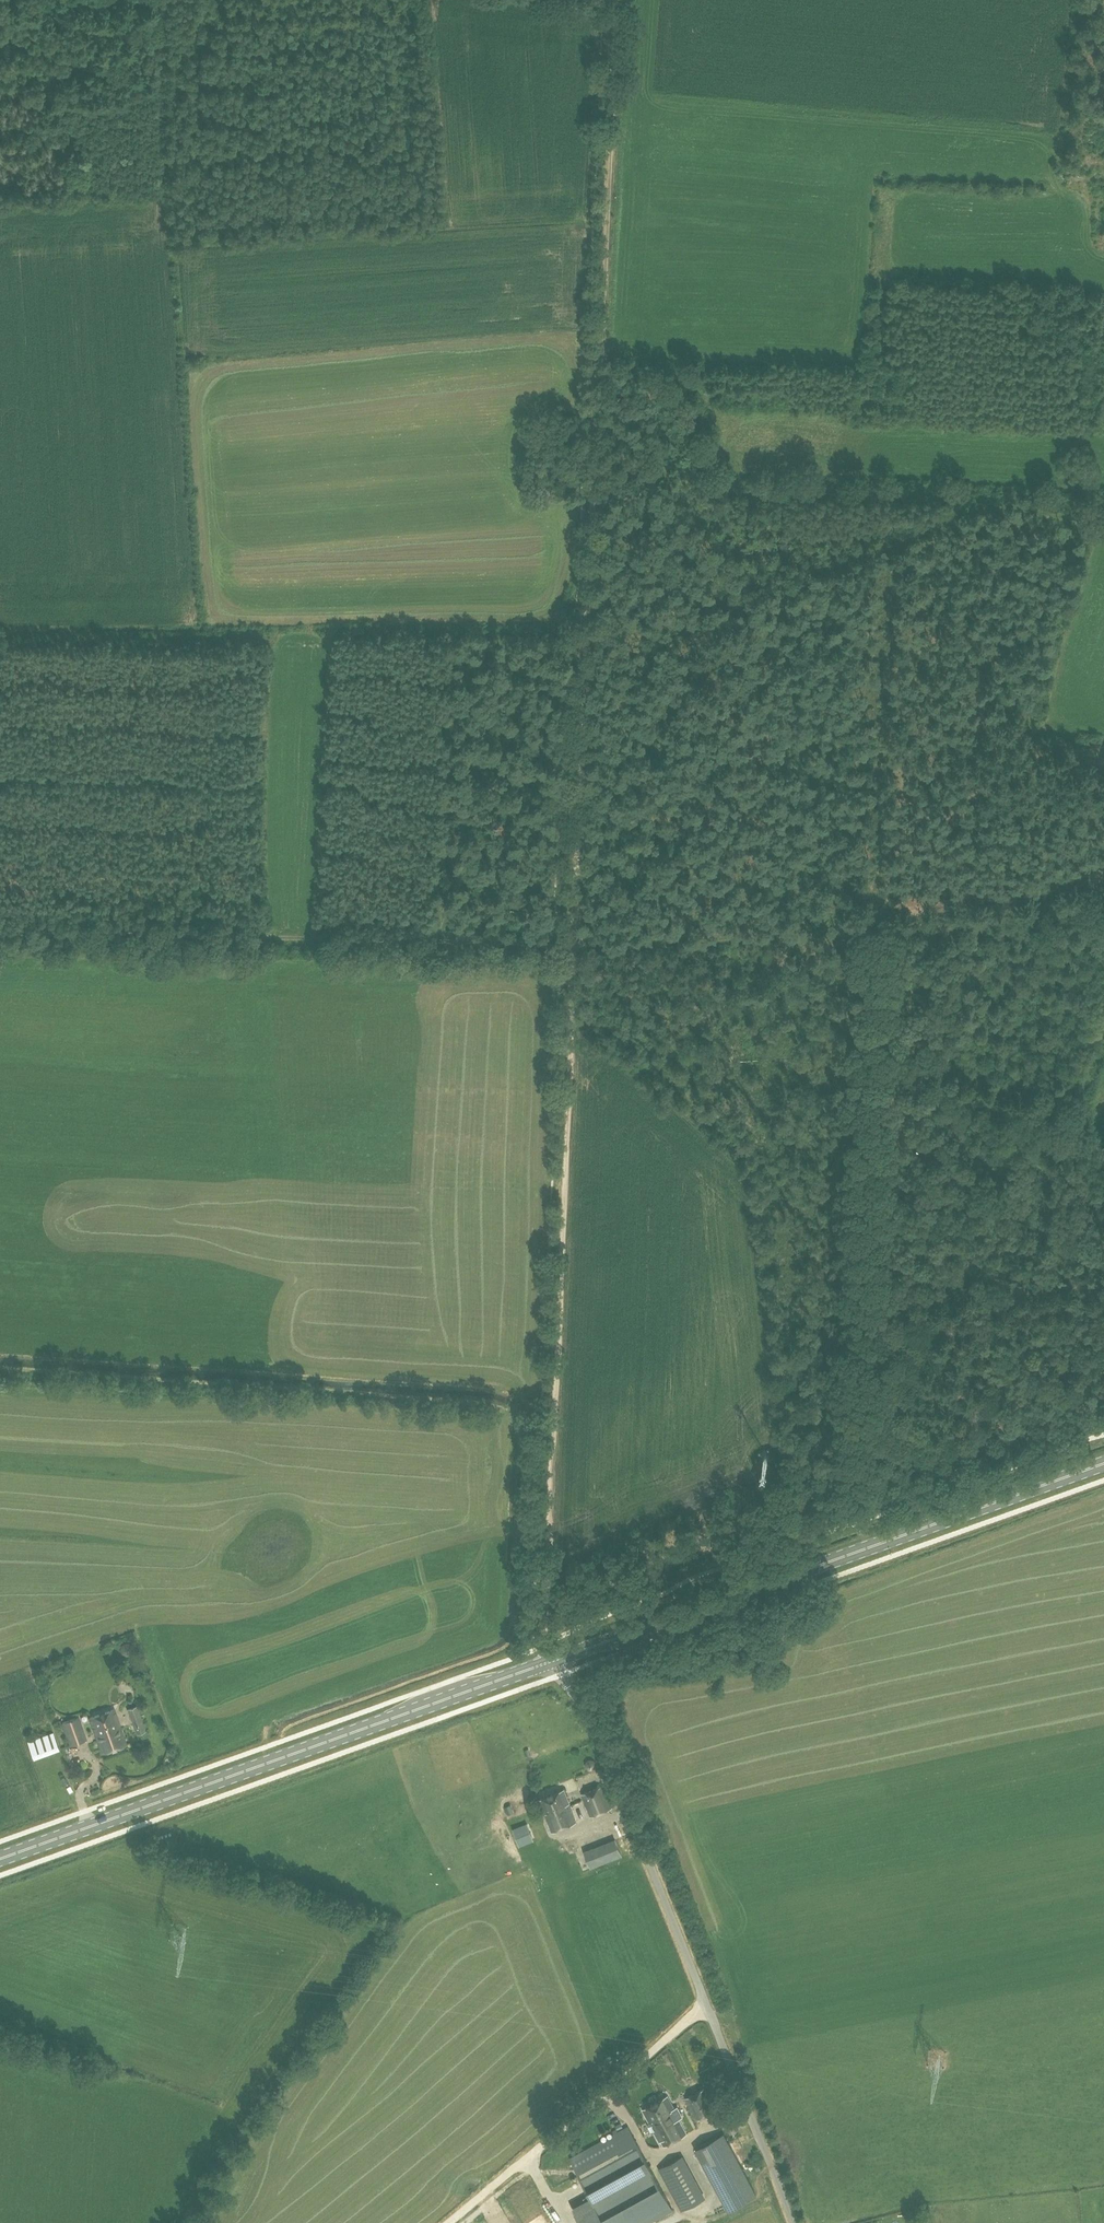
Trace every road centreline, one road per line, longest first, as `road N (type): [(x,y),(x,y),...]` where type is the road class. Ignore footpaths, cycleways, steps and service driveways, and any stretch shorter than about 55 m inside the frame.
road 1 (track): [(543,1645),(615,0)]
road 2 (unclassified): [(795,2222),(656,1877),(561,1667)]
road 3 (primary): [(0,1863),(561,1667)]
road 4 (primary): [(561,1667),(1103,1463)]
road 5 (track): [(0,936),(574,951)]
road 6 (track): [(451,2222),(707,2006)]

